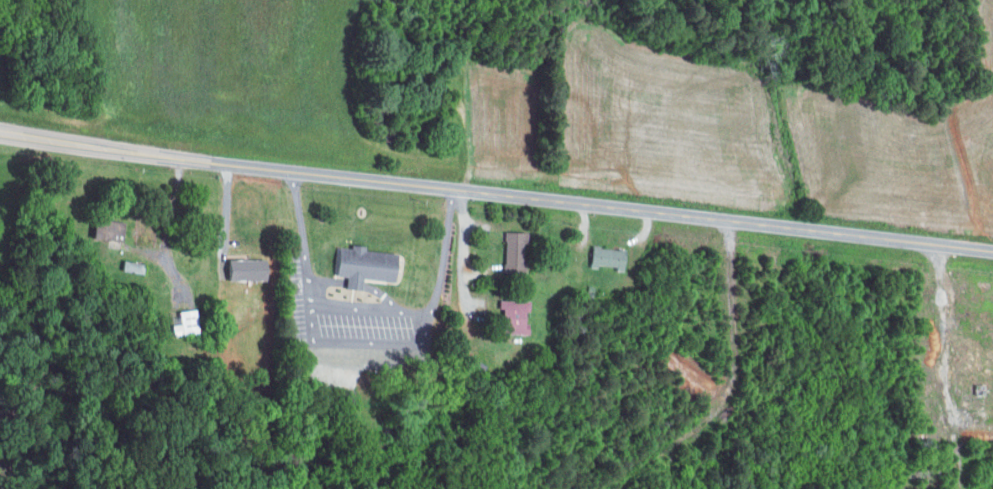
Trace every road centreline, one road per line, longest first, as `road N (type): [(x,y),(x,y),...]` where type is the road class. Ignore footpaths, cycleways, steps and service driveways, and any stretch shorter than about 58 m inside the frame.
road 1 (tertiary): [(992,249),(0,130)]

